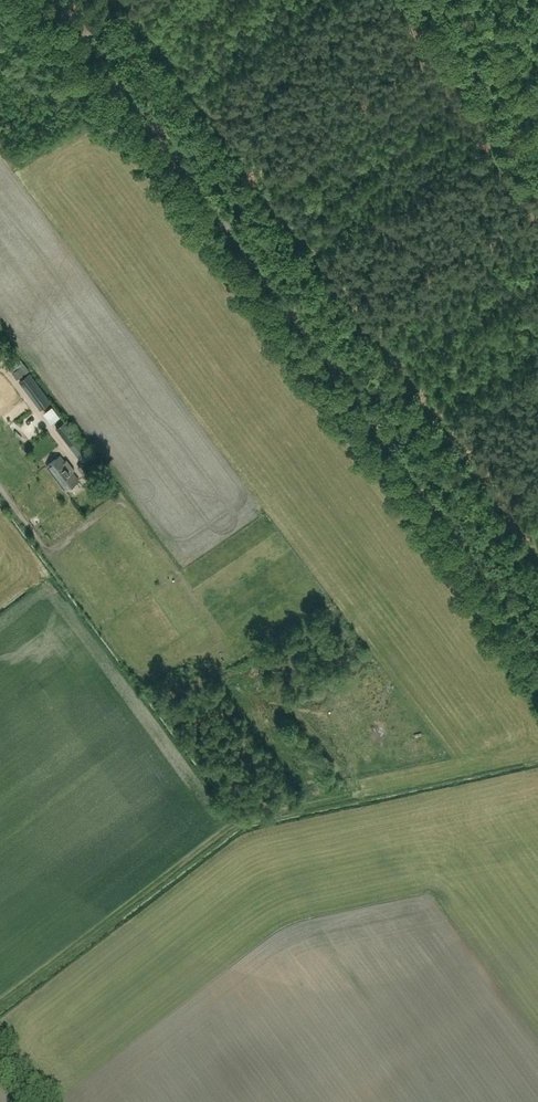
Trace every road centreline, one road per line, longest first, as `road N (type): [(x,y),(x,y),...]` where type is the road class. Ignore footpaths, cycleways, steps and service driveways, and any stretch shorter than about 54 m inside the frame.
road 1 (track): [(537,650),(59,0)]

